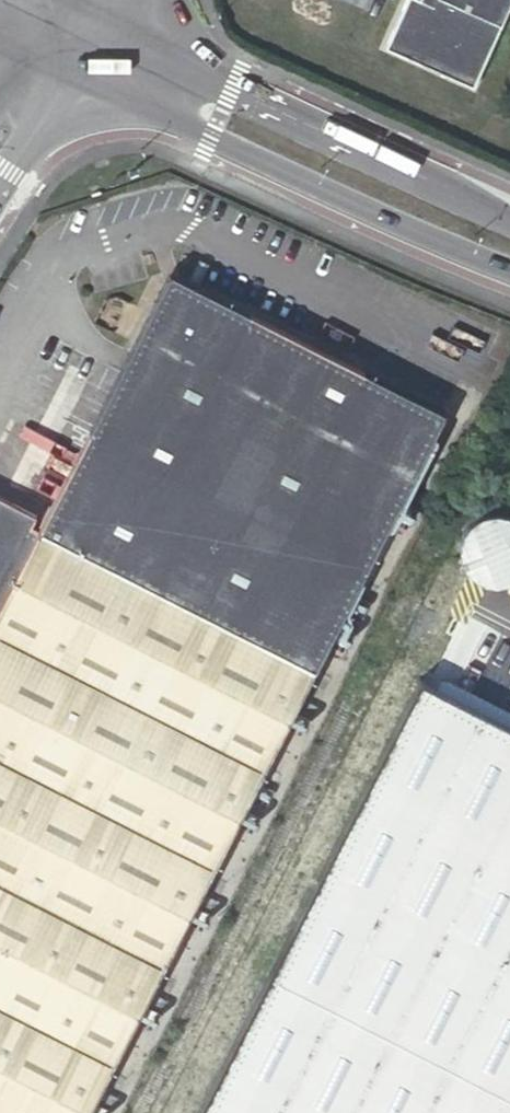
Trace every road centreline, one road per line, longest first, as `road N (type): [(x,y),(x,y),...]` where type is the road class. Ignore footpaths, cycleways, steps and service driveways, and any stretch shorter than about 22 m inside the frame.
road 1 (secondary): [(59,27),(193,131),(509,270)]
road 2 (secondary): [(509,221),(209,78),(59,27)]
road 3 (unclassified): [(59,27),(0,134)]

